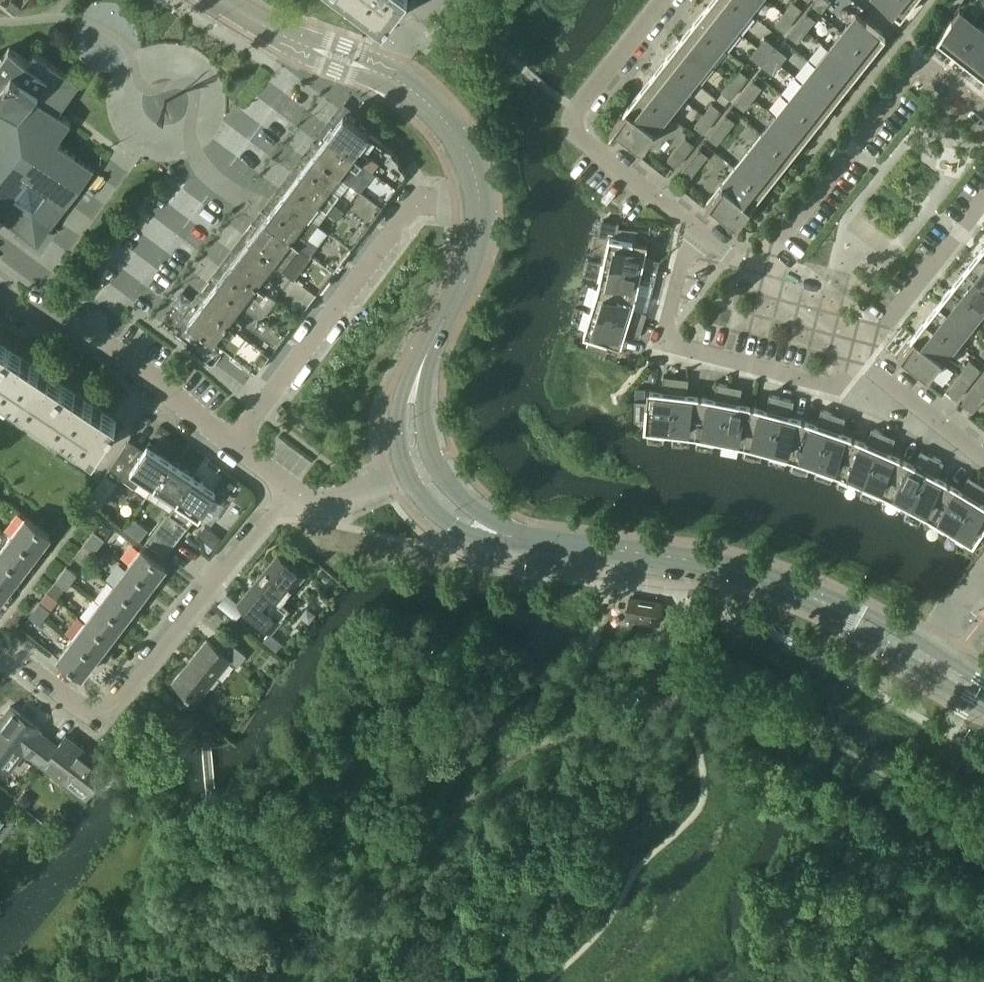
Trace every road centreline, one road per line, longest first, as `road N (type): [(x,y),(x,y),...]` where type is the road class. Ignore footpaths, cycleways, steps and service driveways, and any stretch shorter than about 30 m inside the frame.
road 1 (tertiary): [(921,656),(839,610),(742,572),(472,524),(417,462)]
road 2 (residential): [(14,660),(96,719),(147,669),(289,491)]
road 3 (residential): [(232,443),(415,200),(477,198)]
road 4 (residential): [(983,111),(922,62),(755,272)]
road 5 (residential): [(861,359),(836,388),(664,341),(692,229)]
road 6 (residential): [(692,229),(573,126),(584,99),(663,0)]
road 7 (tertiary): [(417,462),(407,415),(417,374),(467,275),(479,237),(477,198)]
road 8 (residential): [(232,443),(87,333),(0,294)]
road 9 (residential): [(861,359),(983,201)]
road 10 (tertiary): [(375,71),(302,46),(220,0)]
road 11 (tertiary): [(477,198),(461,149),(432,109),(375,71)]
road 12 (residential): [(983,459),(861,359)]
road 13 (residential): [(417,462),(350,498),(319,503),(289,491)]
road 14 (residential): [(861,359),(755,272)]

